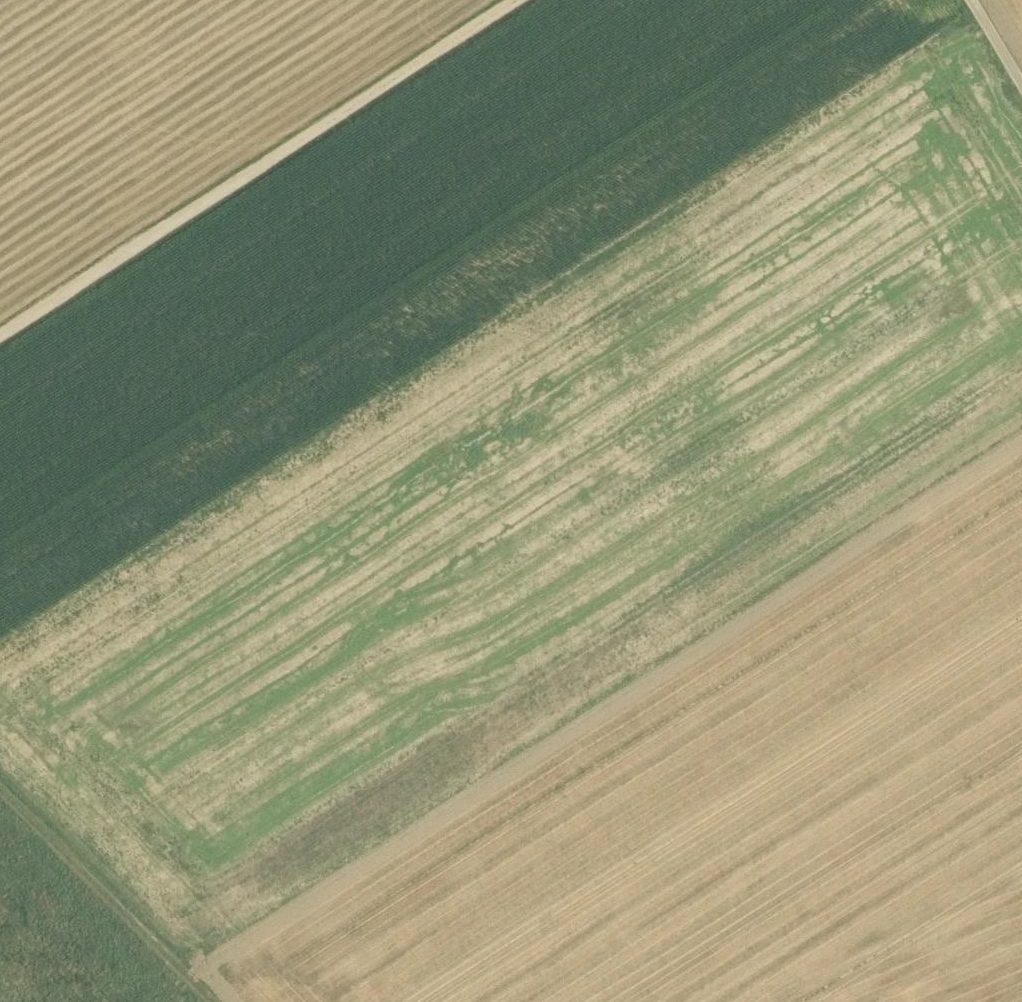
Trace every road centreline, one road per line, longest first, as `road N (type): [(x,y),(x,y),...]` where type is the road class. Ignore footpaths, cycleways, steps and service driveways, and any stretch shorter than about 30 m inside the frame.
road 1 (track): [(0,337),(518,0)]
road 2 (track): [(0,789),(218,1001)]

